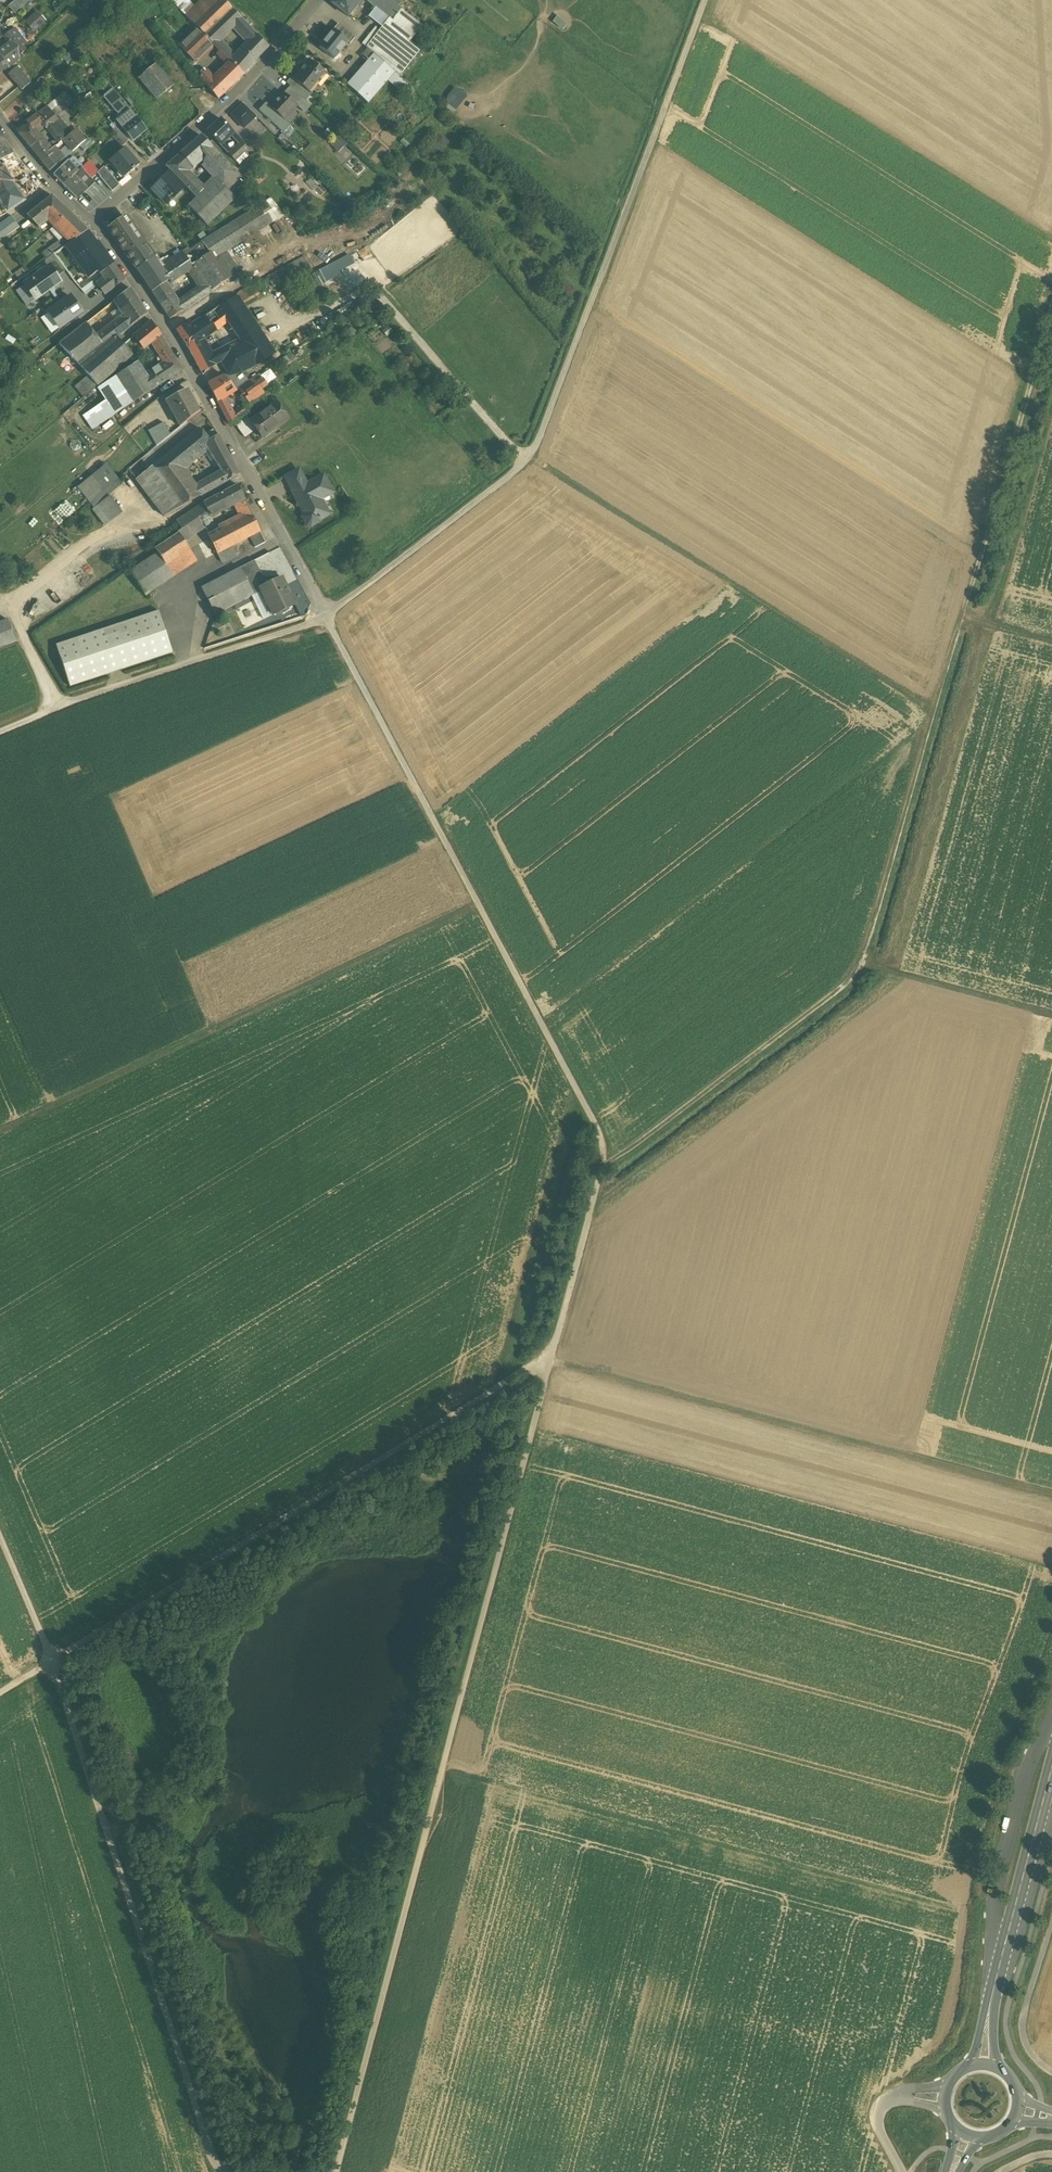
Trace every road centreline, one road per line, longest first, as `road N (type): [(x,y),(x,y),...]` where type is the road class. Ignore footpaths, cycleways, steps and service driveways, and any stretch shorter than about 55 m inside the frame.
road 1 (track): [(337,2171),(602,1153),(599,1135),(327,615)]
road 2 (track): [(270,298),(278,311),(312,316),(372,289),(513,447),(933,709)]
road 3 (track): [(327,615),(507,477),(538,442),(705,0)]
road 4 (track): [(0,1534),(53,1662),(212,2158),(232,2171)]
road 5 (track): [(0,1695),(523,1371),(551,1361)]
road 6 (track): [(601,1171),(853,974),(933,709)]
road 7 (track): [(0,1131),(480,907)]
road 8 (track): [(1051,1496),(551,1361)]
road 9 (residential): [(93,225),(184,357),(327,615)]
road 10 (track): [(933,709),(1051,299)]
road 11 (track): [(0,731),(327,615)]
road 12 (residential): [(93,225),(247,81),(319,0)]
road 13 (primary): [(1051,1764),(998,1973),(984,2064)]
road 14 (track): [(860,964),(1051,1019)]
road 15 (track): [(1051,2072),(1035,2057),(1022,2023),(1051,1925)]
road 16 (residential): [(0,120),(93,225)]

